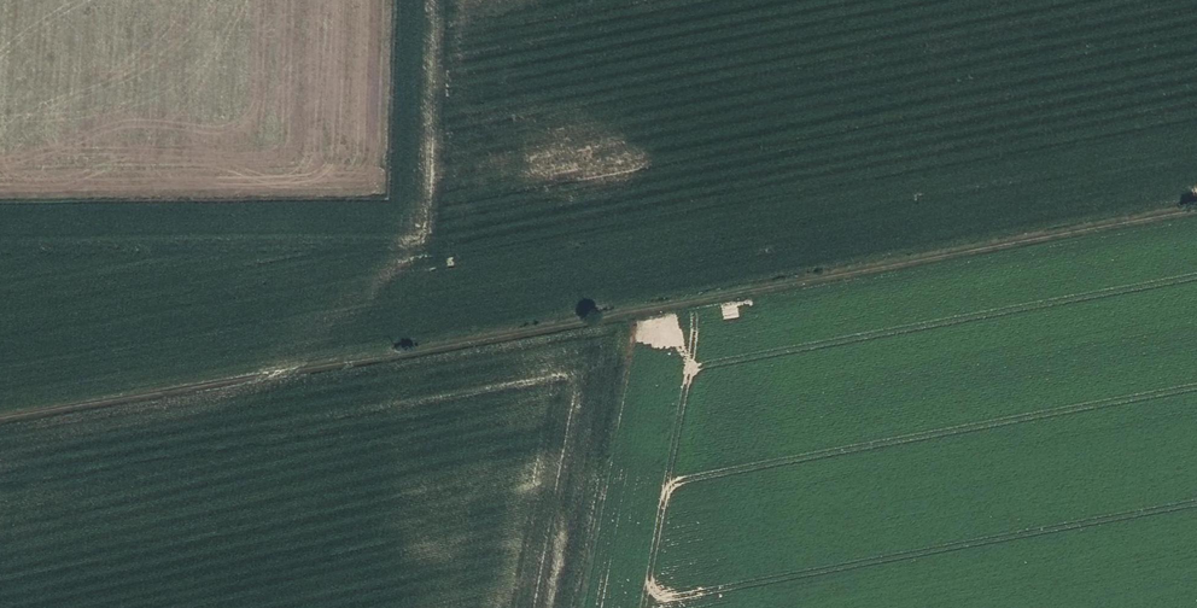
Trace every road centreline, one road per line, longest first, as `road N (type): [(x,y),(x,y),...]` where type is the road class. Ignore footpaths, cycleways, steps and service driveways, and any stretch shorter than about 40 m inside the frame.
road 1 (track): [(0,423),(1196,206)]

